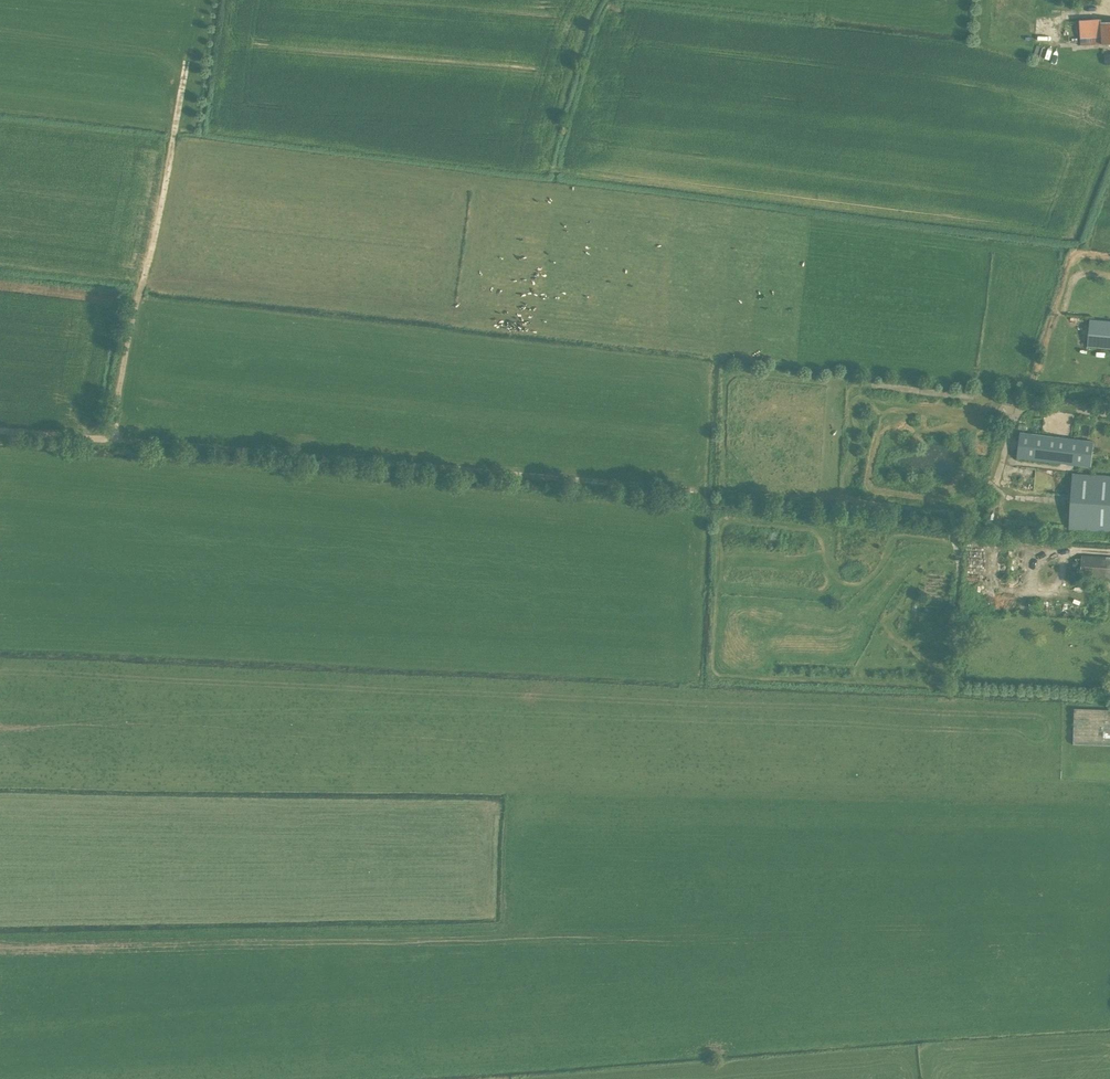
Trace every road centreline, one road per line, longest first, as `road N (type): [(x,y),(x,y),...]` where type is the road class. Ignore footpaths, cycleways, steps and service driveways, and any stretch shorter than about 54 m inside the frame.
road 1 (track): [(1109,546),(0,442)]
road 2 (track): [(104,453),(121,317),(151,249),(173,126)]

